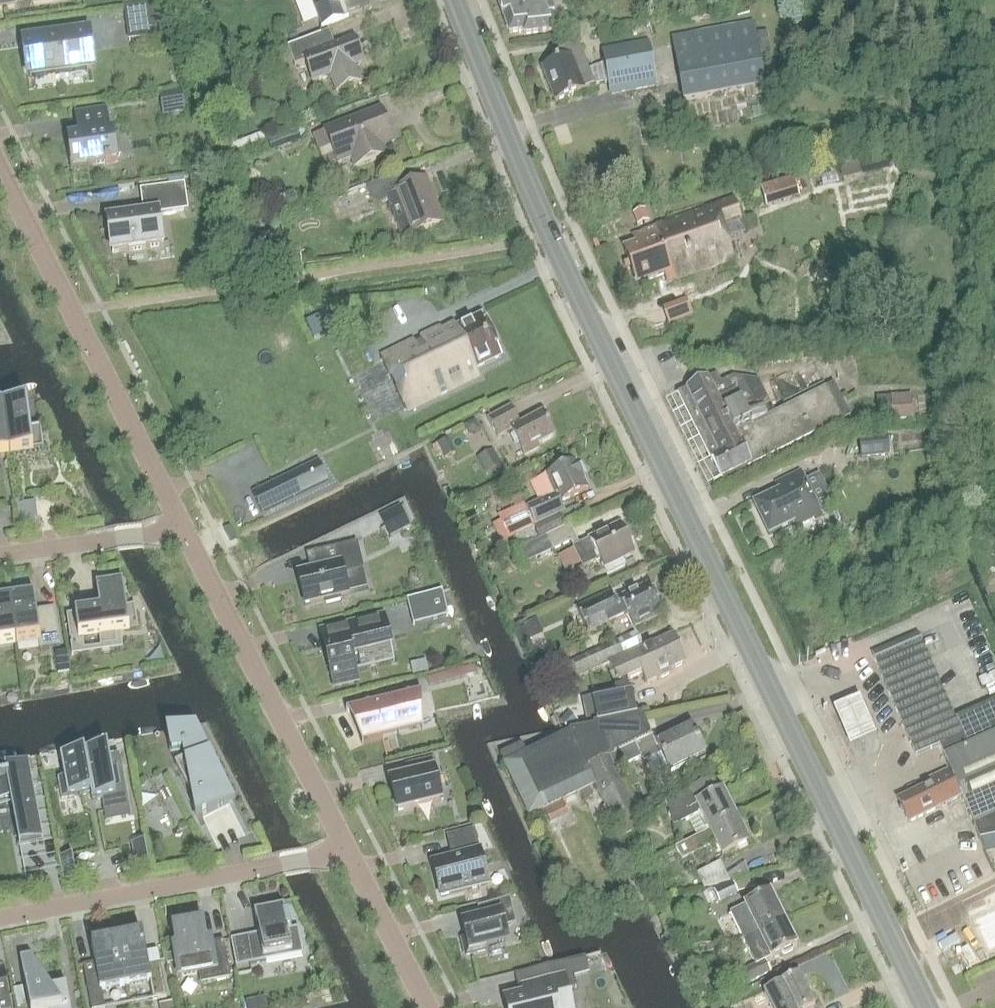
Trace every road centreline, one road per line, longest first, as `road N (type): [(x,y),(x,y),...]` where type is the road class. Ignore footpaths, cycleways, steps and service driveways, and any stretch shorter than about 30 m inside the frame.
road 1 (secondary): [(926,1007),(551,235),(451,0)]
road 2 (residential): [(2,176),(185,527)]
road 3 (residential): [(185,527),(348,849)]
road 4 (residential): [(348,849),(0,922)]
road 5 (residential): [(0,553),(185,527)]
road 6 (residential): [(348,849),(428,1007)]

